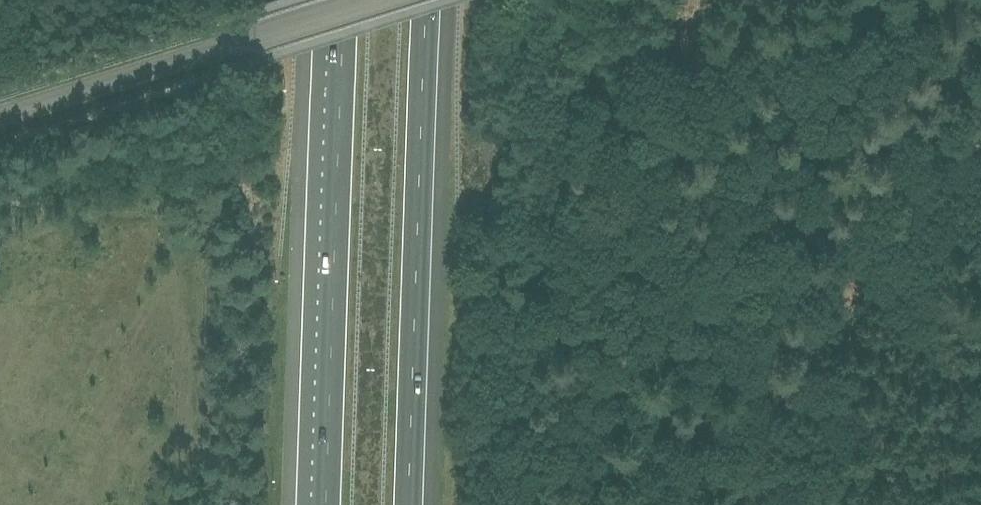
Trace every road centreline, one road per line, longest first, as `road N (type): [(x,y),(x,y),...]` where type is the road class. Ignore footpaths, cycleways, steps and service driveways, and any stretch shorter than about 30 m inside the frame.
road 1 (motorway): [(345,0),(328,504)]
road 2 (motorway): [(410,504),(425,0)]
road 3 (unclassified): [(0,115),(369,0)]

